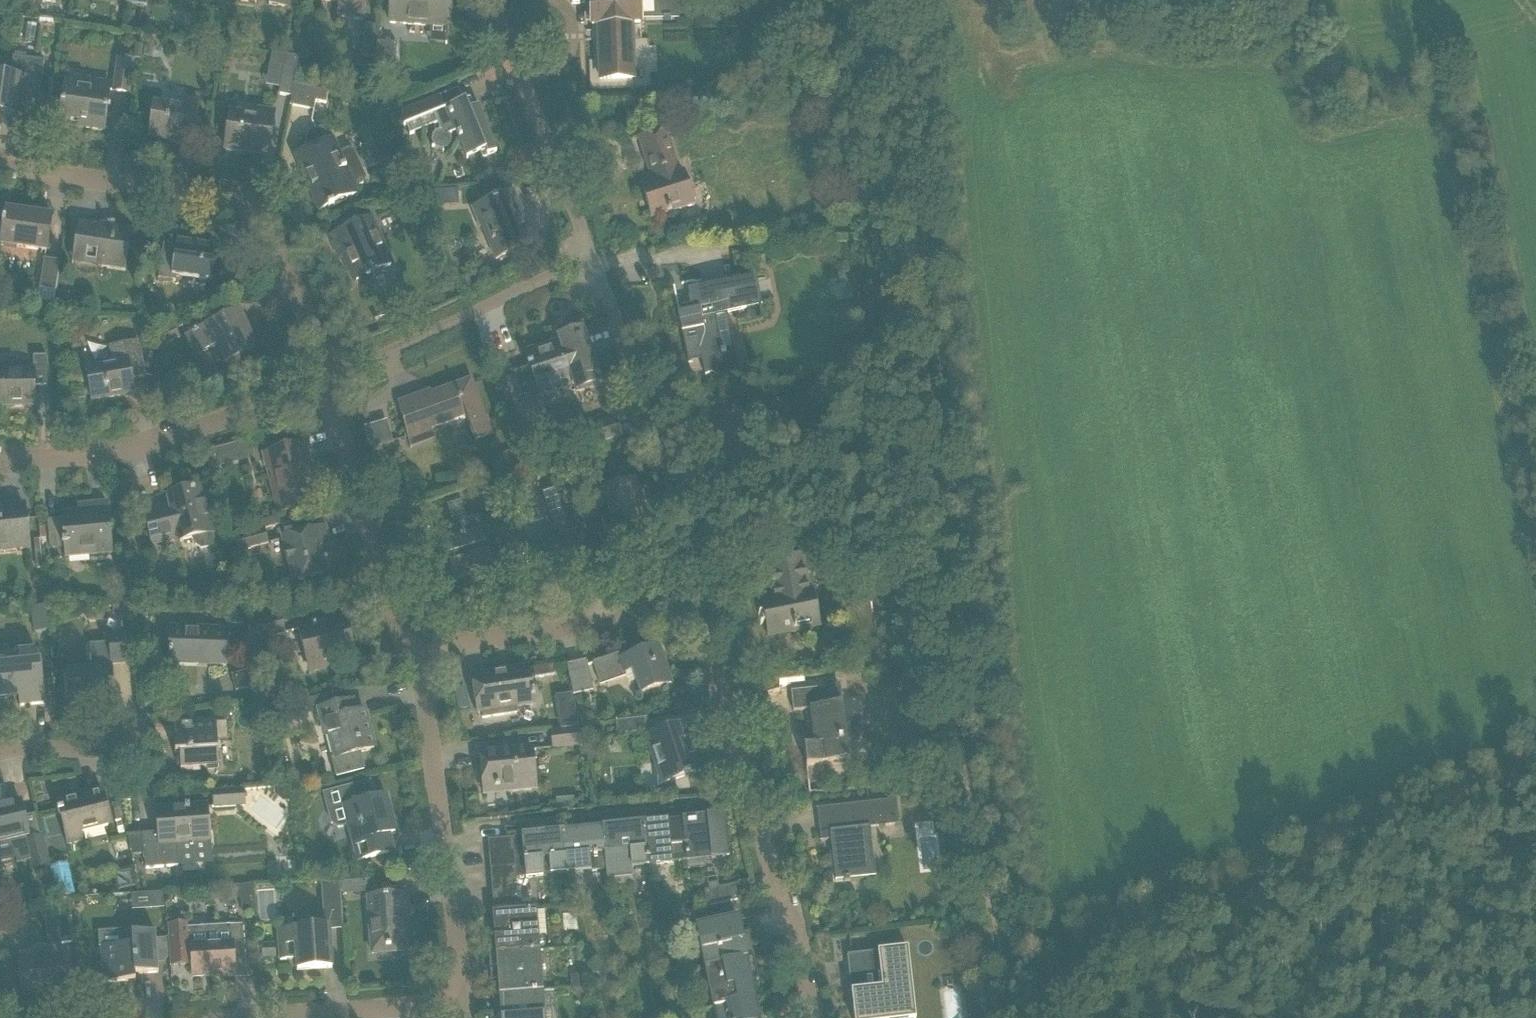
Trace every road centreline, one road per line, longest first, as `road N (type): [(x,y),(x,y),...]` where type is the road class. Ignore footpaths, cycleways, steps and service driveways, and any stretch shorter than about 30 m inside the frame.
road 1 (track): [(1012,984),(959,748),(893,50),(868,0)]
road 2 (unclassified): [(144,1017),(304,982),(441,970),(450,942),(440,827),(414,635)]
road 3 (unclassified): [(840,1017),(816,901),(756,791),(725,638),(705,614)]
road 4 (unclassified): [(319,367),(265,220),(214,195),(0,164)]
road 5 (unclassified): [(0,425),(122,422),(319,367)]
road 6 (unclassified): [(319,367),(593,257)]
road 7 (unclassified): [(414,635),(689,605),(705,614)]
road 8 (unclassified): [(414,635),(401,576),(319,367)]
road 9 (unclassified): [(593,257),(491,0)]
road 10 (unclassified): [(667,485),(593,257)]
road 11 (unclassified): [(133,725),(46,722),(0,735)]

